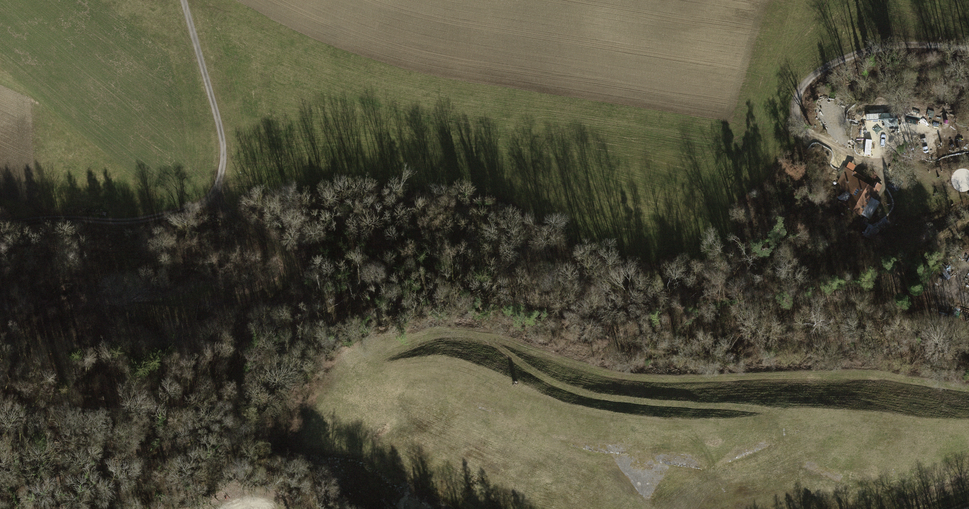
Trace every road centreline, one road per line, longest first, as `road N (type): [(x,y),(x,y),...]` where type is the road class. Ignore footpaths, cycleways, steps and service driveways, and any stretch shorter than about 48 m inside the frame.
road 1 (residential): [(968,48),(893,41),(805,84),(797,123),(888,171)]
road 2 (residential): [(184,211),(210,196),(223,159),(182,0)]
road 3 (track): [(210,196),(297,272),(260,298),(215,308)]
road 4 (track): [(184,211),(155,219),(0,223)]

